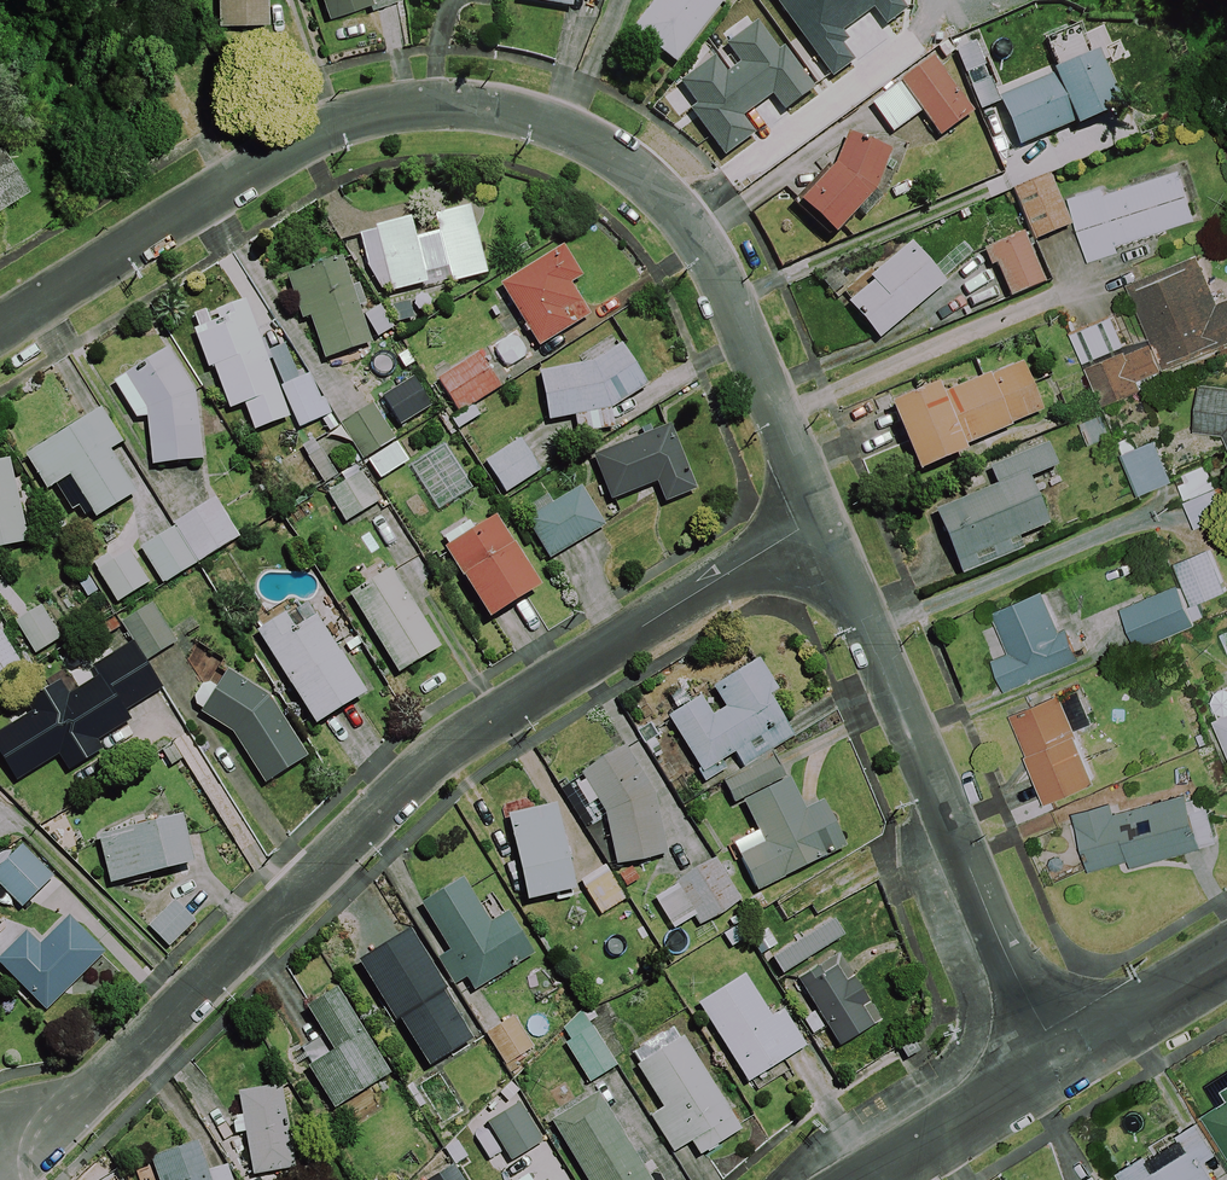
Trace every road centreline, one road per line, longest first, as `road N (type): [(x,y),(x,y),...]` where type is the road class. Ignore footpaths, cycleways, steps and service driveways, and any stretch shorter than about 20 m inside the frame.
road 1 (residential): [(822,522),(723,284),(683,209),(593,139),(511,109),(430,104),(302,141),(0,327)]
road 2 (residential): [(822,522),(456,745),(88,1096),(0,1163)]
road 3 (residential): [(1067,1064),(986,910),(822,522)]
road 4 (residential): [(881,1179),(1067,1064)]
road 5 (residential): [(1067,1064),(1226,964)]

